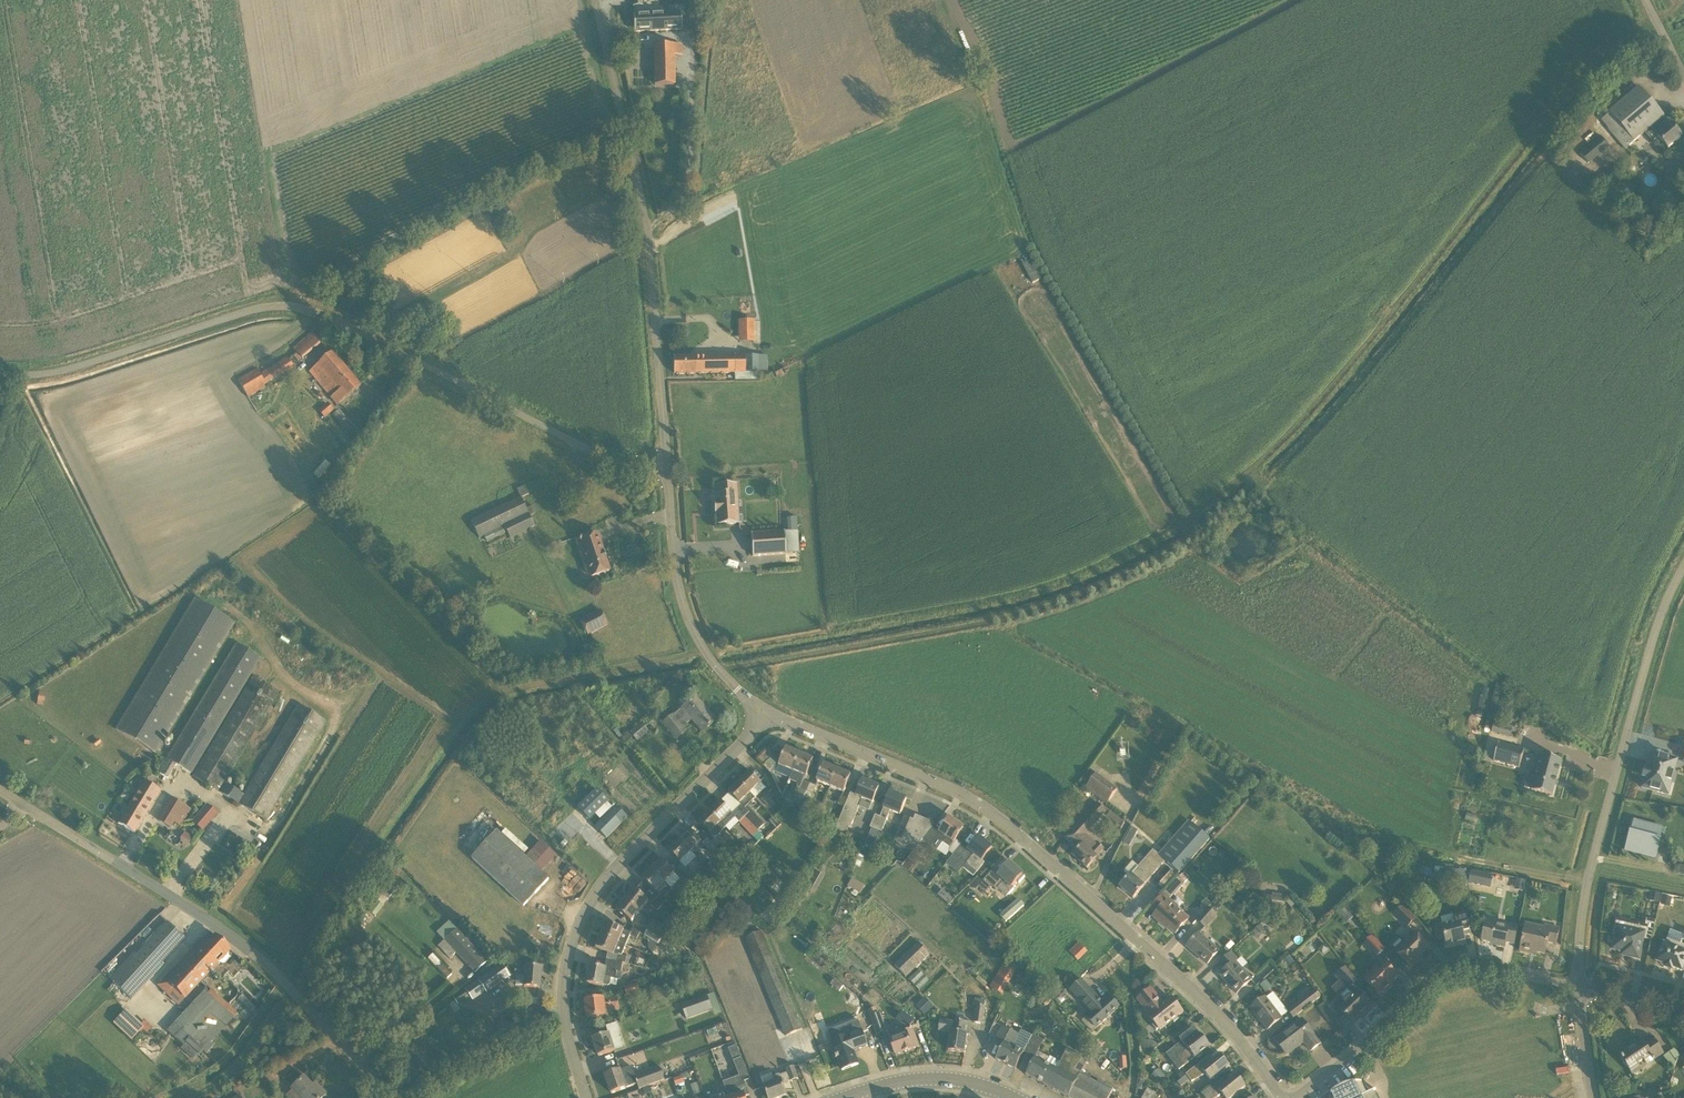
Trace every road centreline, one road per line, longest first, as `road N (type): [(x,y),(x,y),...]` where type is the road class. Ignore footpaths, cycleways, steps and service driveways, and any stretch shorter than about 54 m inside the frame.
road 1 (track): [(1653,19),(1578,86),(1309,419),(1196,517),(1066,583),(1011,599),(704,651)]
road 2 (unclassified): [(666,465),(612,462),(329,313),(285,300),(242,306),(75,361),(0,368)]
road 3 (residential): [(1280,1097),(1234,1036),(1022,834),(969,798),(766,710)]
road 4 (track): [(1183,524),(1186,543),(1063,603),(720,669)]
road 5 (unclassified): [(393,1097),(254,950),(0,789)]
road 6 (unclassified): [(666,465),(643,212),(596,0)]
road 7 (residential): [(594,1097),(572,1029),(572,968),(585,922),(609,883),(766,710)]
road 8 (unclassified): [(1577,987),(1586,884),(1646,664),(1683,566)]
road 9 (residential): [(1295,1097),(1447,968),(1478,965),(1577,987)]
road 10 (unclassified): [(736,689),(704,651),(681,599),(666,465)]
road 11 (secondary): [(1015,1097),(946,1080),(838,1097)]

